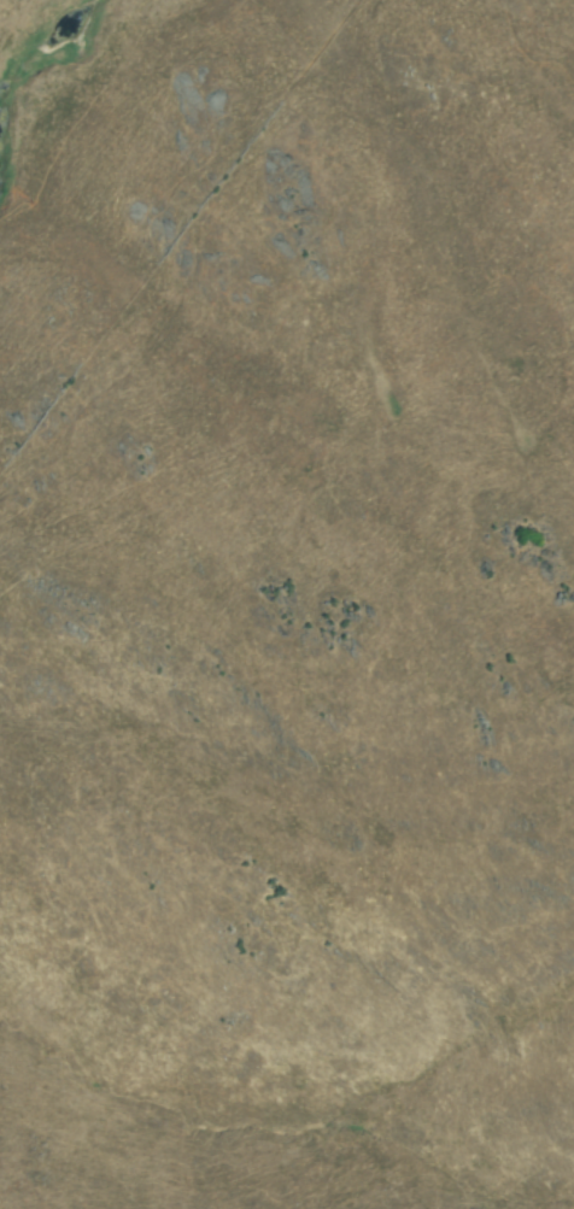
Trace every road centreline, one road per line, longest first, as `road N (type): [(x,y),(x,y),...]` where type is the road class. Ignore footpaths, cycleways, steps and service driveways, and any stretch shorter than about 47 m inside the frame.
road 1 (track): [(364,0),(0,474)]

